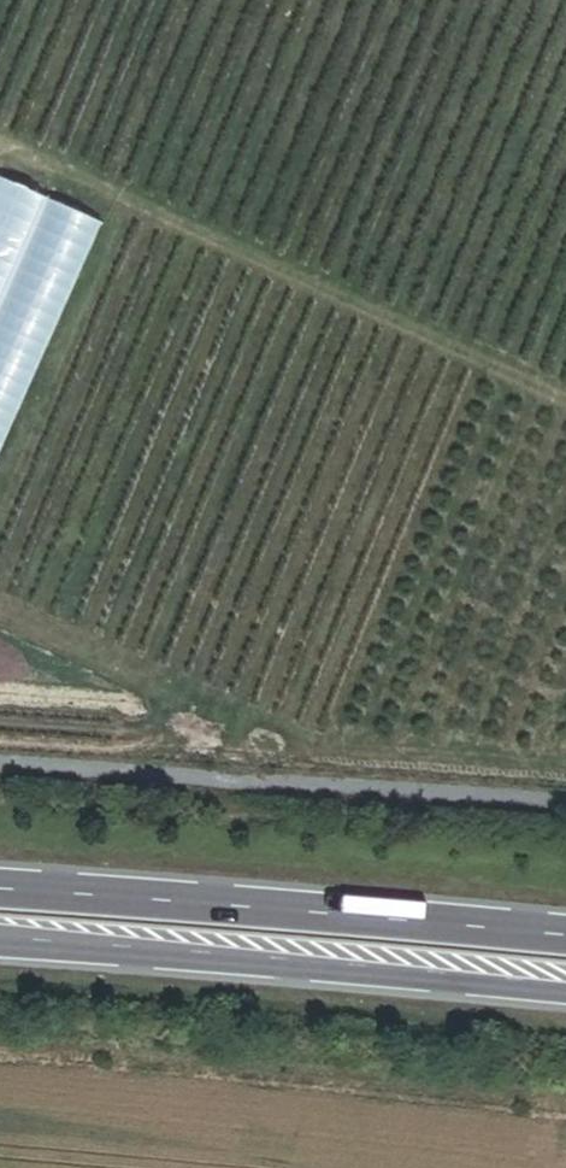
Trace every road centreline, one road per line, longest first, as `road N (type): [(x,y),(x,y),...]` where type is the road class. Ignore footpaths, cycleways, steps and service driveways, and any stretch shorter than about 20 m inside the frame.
road 1 (track): [(0,139),(565,398)]
road 2 (trunk): [(0,940),(565,987)]
road 3 (trunk): [(565,938),(0,892)]
road 4 (track): [(0,599),(328,743)]

